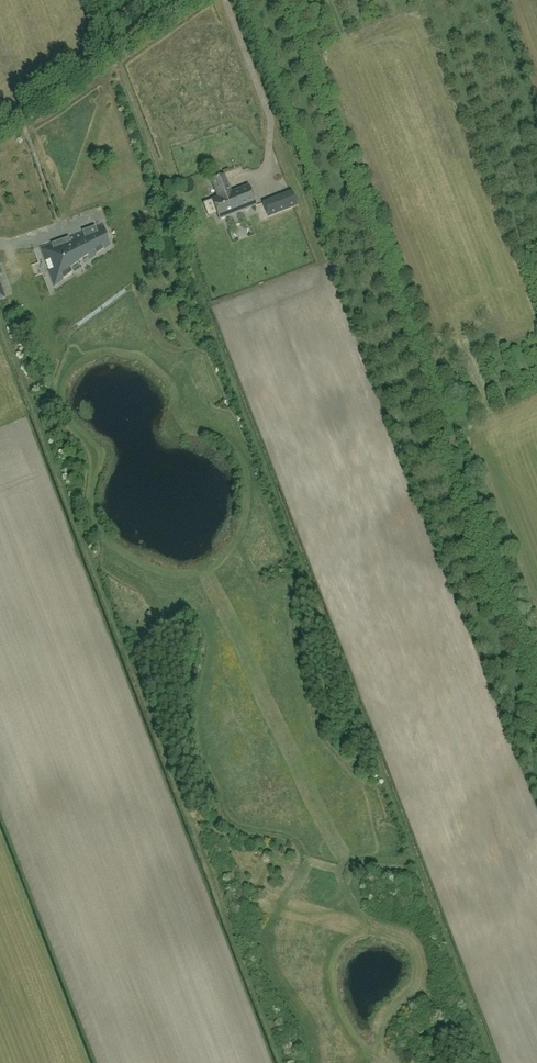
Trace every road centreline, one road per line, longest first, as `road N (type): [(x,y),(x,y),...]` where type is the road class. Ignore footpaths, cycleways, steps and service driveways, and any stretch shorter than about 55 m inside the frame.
road 1 (unclassified): [(0,129),(183,0)]

